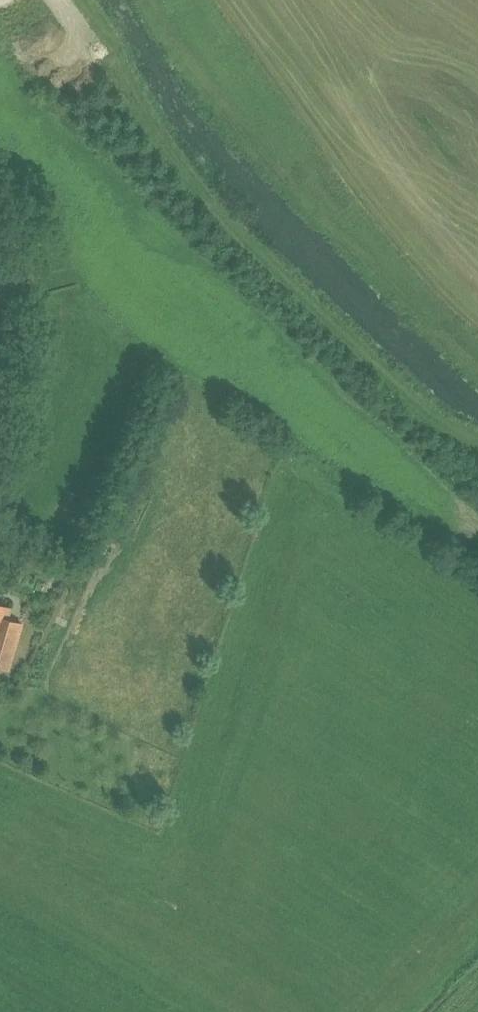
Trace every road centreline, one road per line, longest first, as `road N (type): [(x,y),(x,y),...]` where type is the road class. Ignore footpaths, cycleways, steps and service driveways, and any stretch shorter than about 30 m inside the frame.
road 1 (unclassified): [(0,396),(29,286),(25,255),(0,227)]

